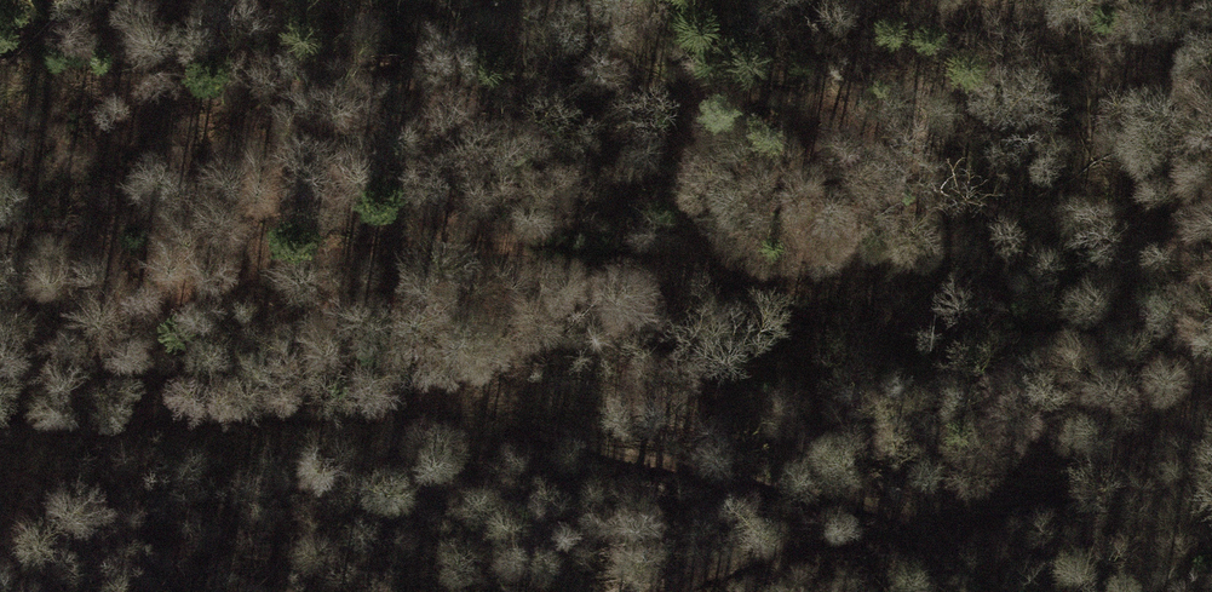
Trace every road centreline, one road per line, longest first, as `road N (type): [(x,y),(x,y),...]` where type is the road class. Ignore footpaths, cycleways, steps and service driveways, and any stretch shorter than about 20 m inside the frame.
road 1 (track): [(0,420),(297,405),(505,429),(950,520),(1063,497),(1211,404)]
road 2 (track): [(3,420),(116,335),(309,259),(460,240),(884,273)]
road 3 (track): [(664,591),(939,518)]

